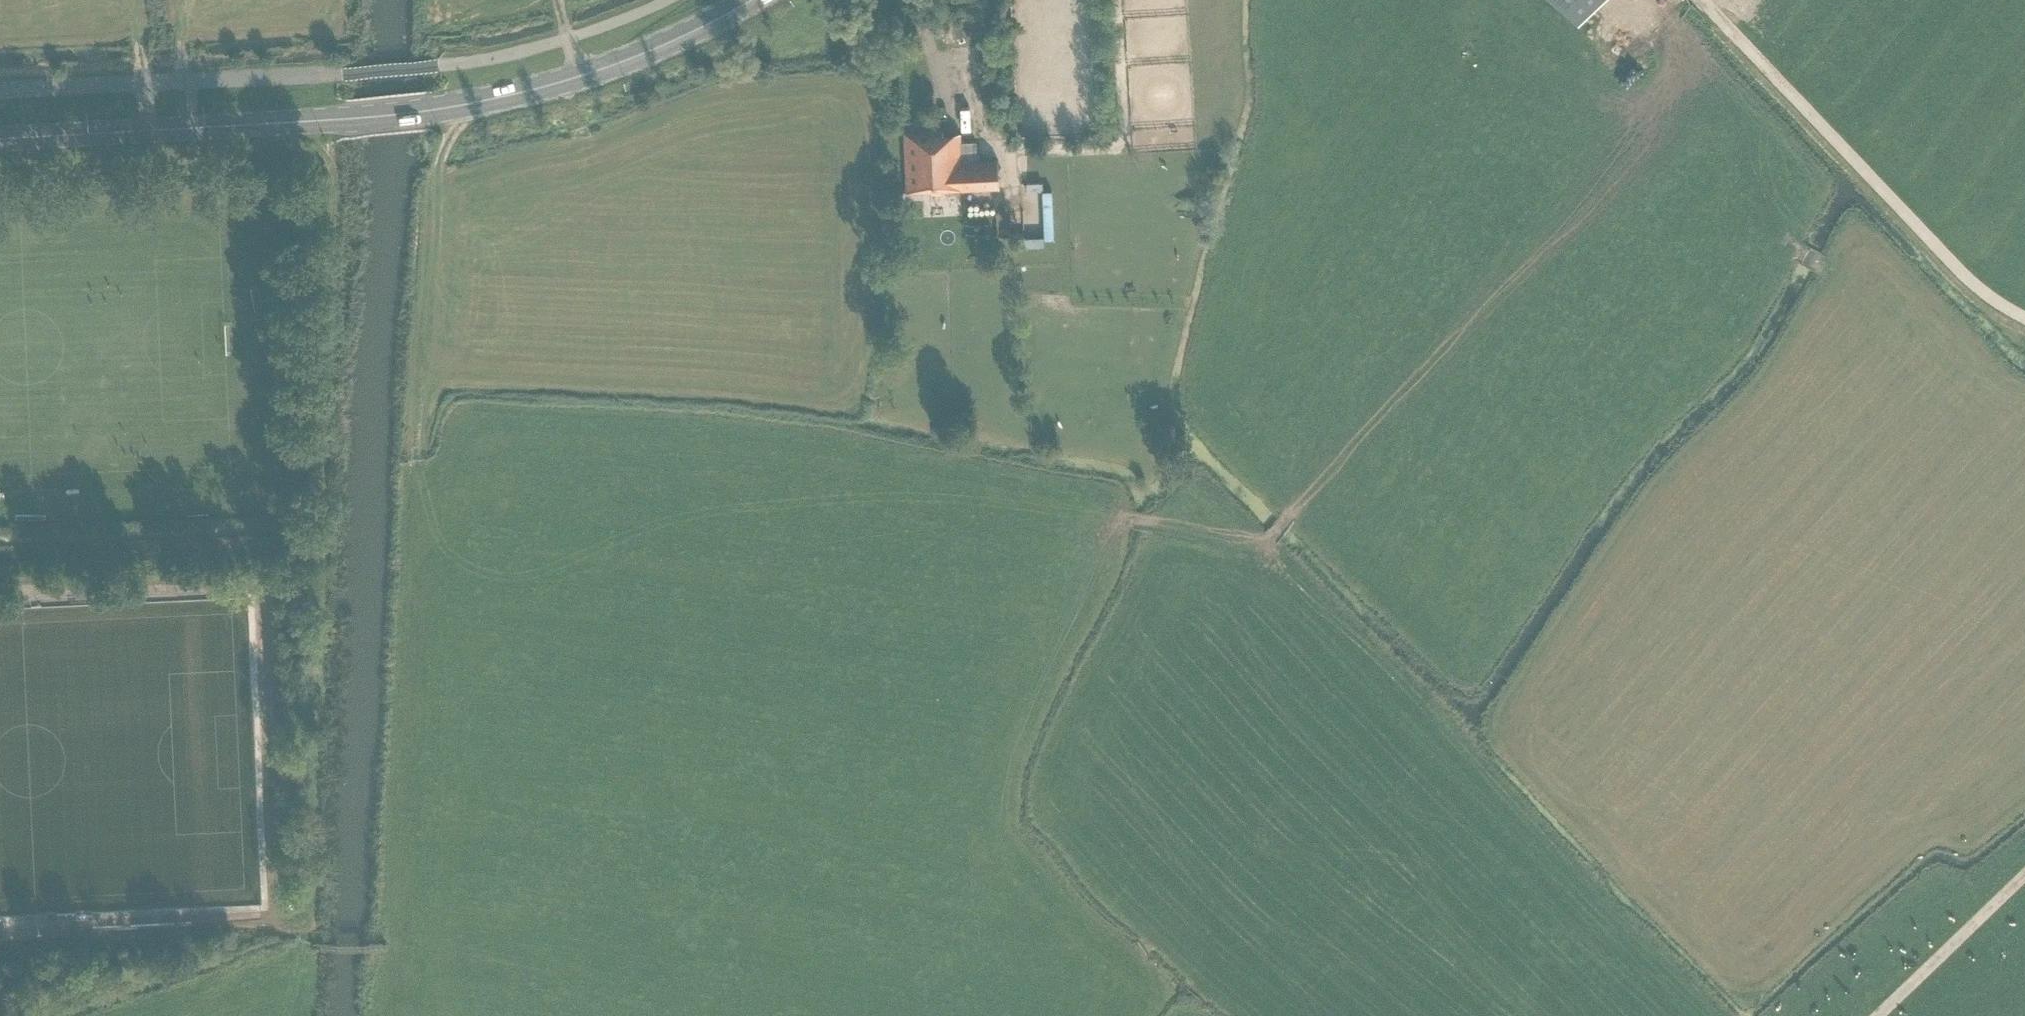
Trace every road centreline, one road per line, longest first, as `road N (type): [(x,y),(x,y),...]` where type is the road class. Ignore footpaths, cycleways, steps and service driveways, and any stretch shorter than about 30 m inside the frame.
road 1 (secondary): [(0,136),(448,108),(583,76),(753,0)]

